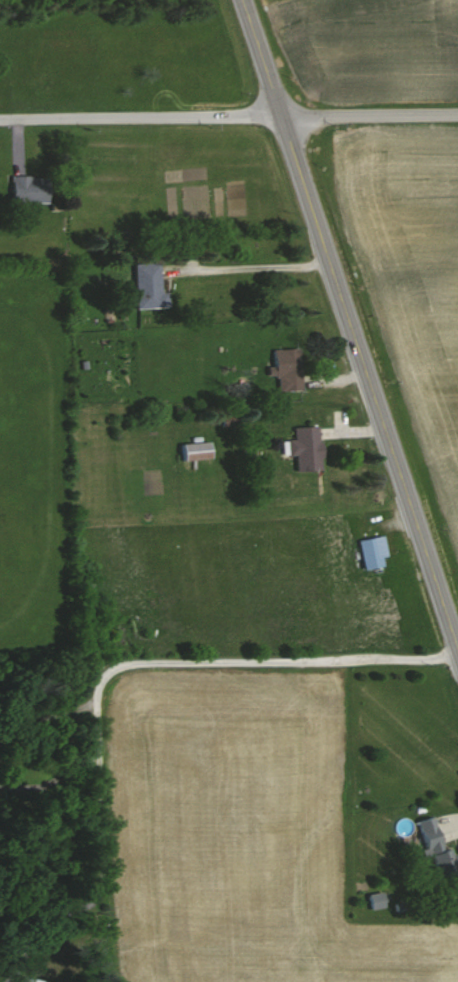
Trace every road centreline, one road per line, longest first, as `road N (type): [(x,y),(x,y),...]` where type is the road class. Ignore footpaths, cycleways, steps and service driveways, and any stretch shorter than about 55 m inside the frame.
road 1 (primary): [(241,0),(457,652)]
road 2 (tertiary): [(0,120),(457,115)]

